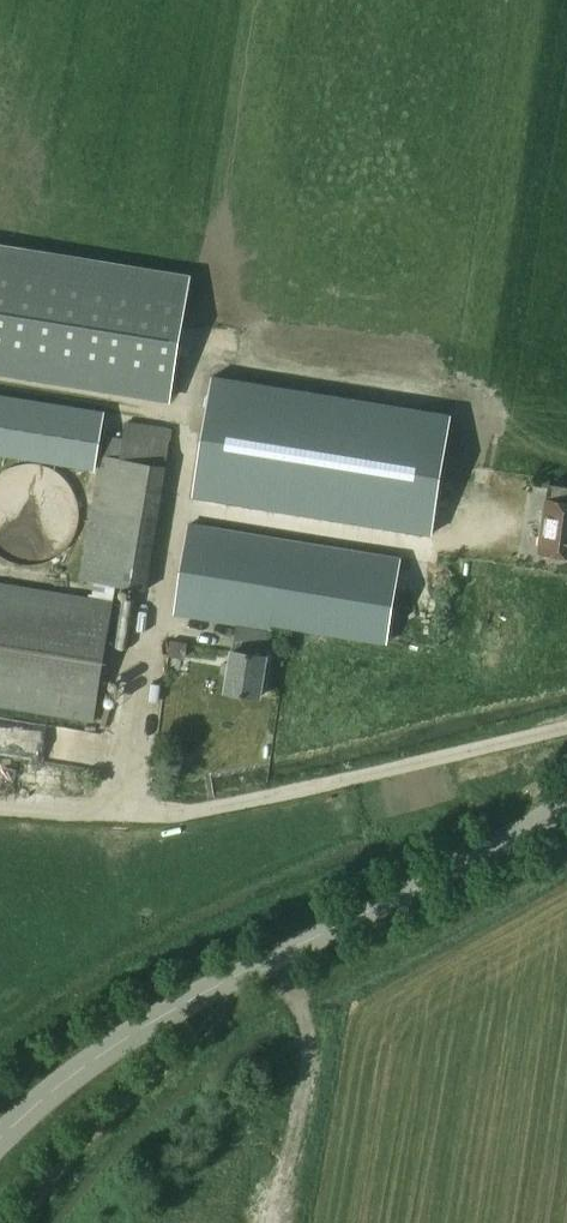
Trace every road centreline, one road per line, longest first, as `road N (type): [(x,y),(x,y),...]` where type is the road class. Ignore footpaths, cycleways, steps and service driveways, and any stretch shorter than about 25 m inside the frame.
road 1 (unclassified): [(0,1140),(32,1108),(132,1037),(250,968),(504,843),(566,802)]
road 2 (track): [(566,730),(174,819),(0,811)]
road 3 (track): [(250,968),(195,1041),(112,1117),(30,1222)]
road 4 (track): [(122,819),(155,639)]

